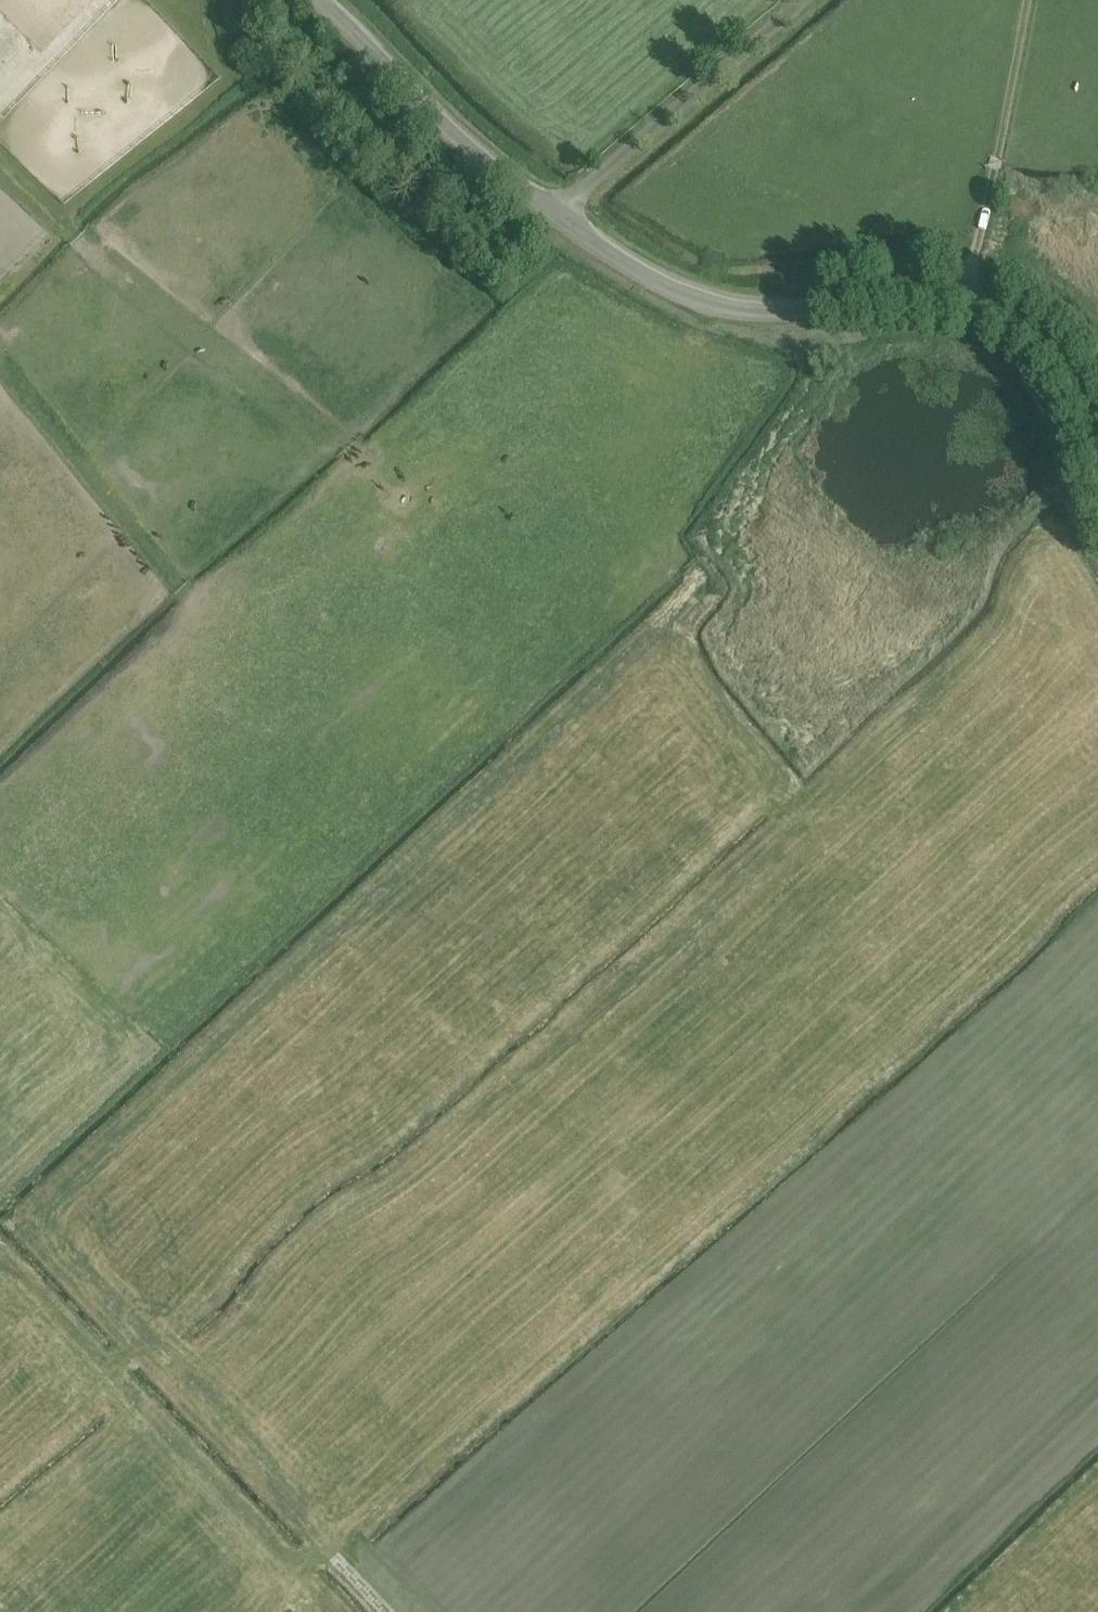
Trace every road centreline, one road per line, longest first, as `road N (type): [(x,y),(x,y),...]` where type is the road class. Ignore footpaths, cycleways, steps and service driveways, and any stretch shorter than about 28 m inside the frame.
road 1 (tertiary): [(1097,456),(1076,387),(1059,364),(989,314),(921,301),(745,309),(684,294),(630,264),(485,160),(322,0)]

